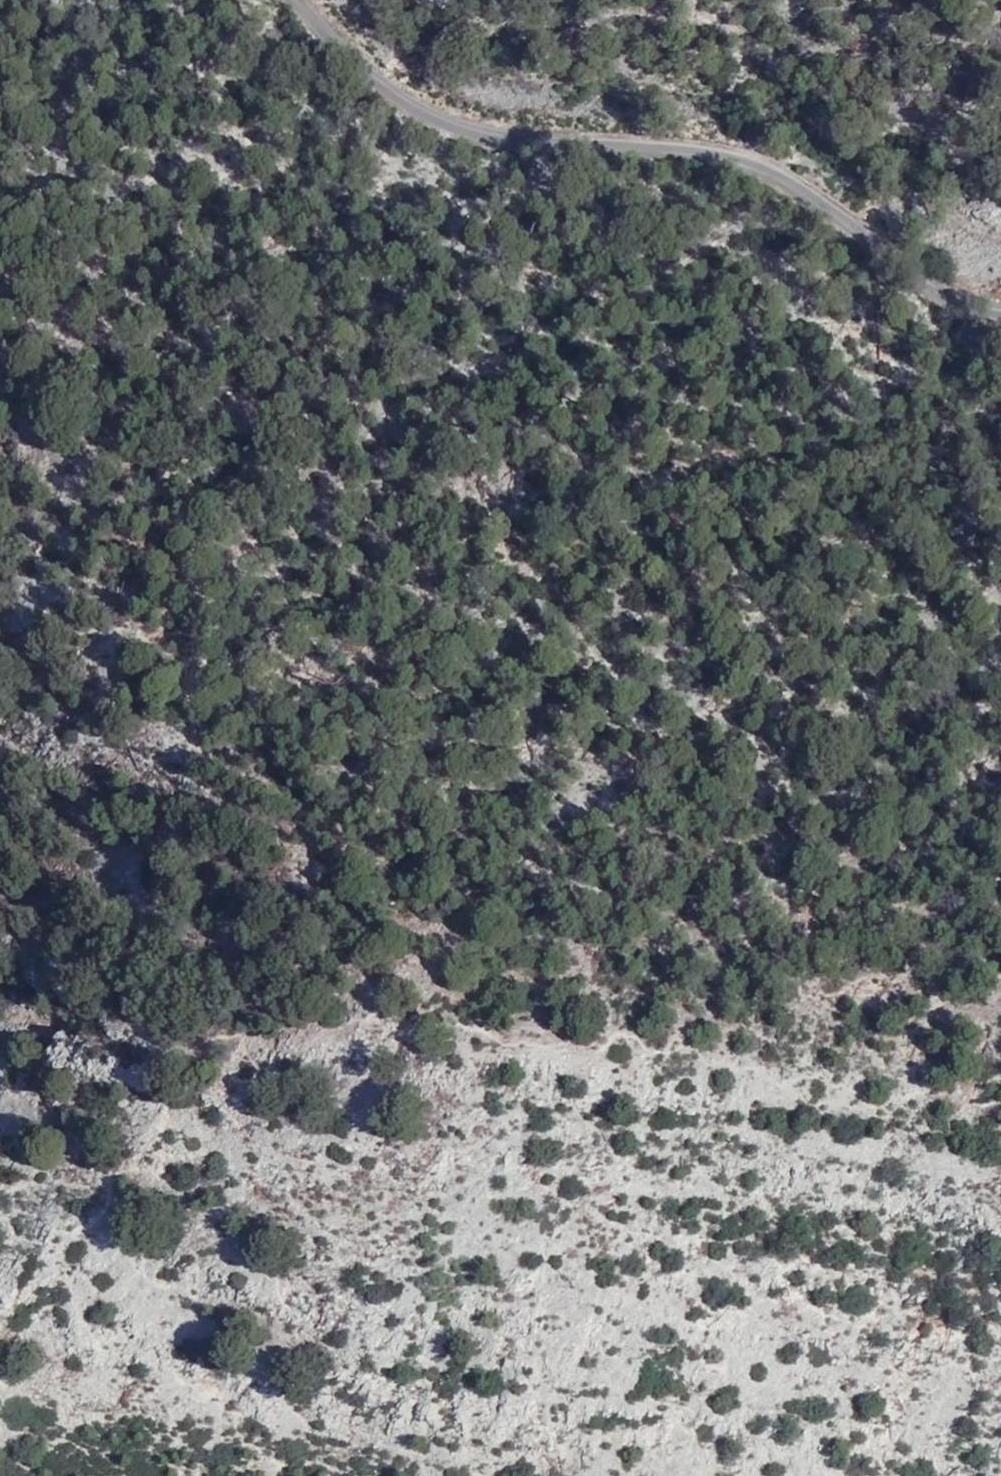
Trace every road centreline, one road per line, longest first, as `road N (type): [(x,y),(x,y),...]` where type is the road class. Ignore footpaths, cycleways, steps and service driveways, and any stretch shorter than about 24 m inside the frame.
road 1 (unclassified): [(1000,302),(931,279),(839,233),(766,179),(710,157),(415,110),(323,34),(304,0)]

